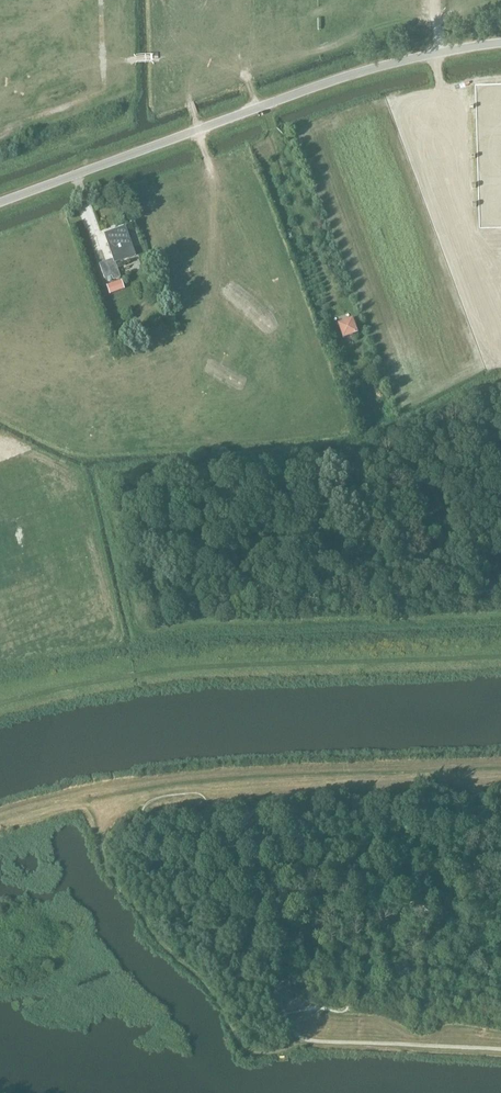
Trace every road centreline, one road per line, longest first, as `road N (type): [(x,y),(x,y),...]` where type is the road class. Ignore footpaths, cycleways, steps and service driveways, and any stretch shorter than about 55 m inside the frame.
road 1 (unclassified): [(0,203),(360,73),(500,43)]

